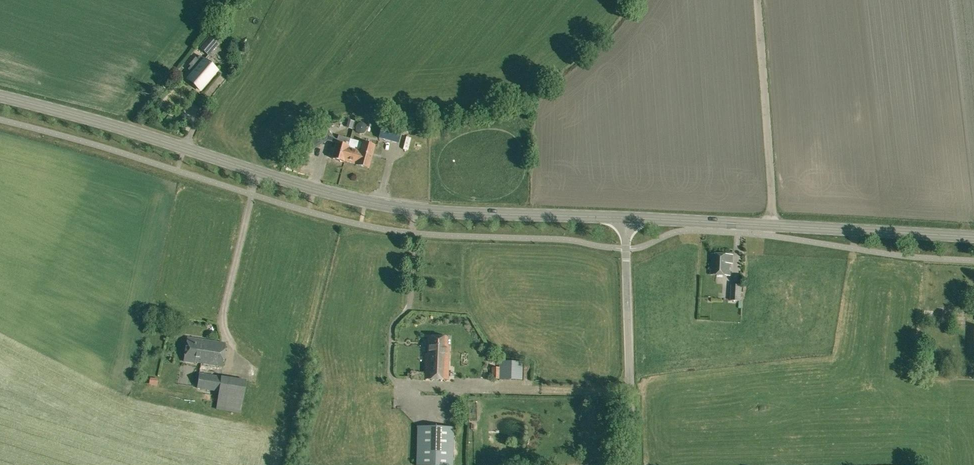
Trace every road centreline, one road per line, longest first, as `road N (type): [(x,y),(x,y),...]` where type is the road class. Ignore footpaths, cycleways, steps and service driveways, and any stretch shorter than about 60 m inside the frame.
road 1 (primary): [(624,216),(352,195),(0,93)]
road 2 (primary): [(973,236),(624,216)]
road 3 (unclassified): [(633,464),(624,216)]

